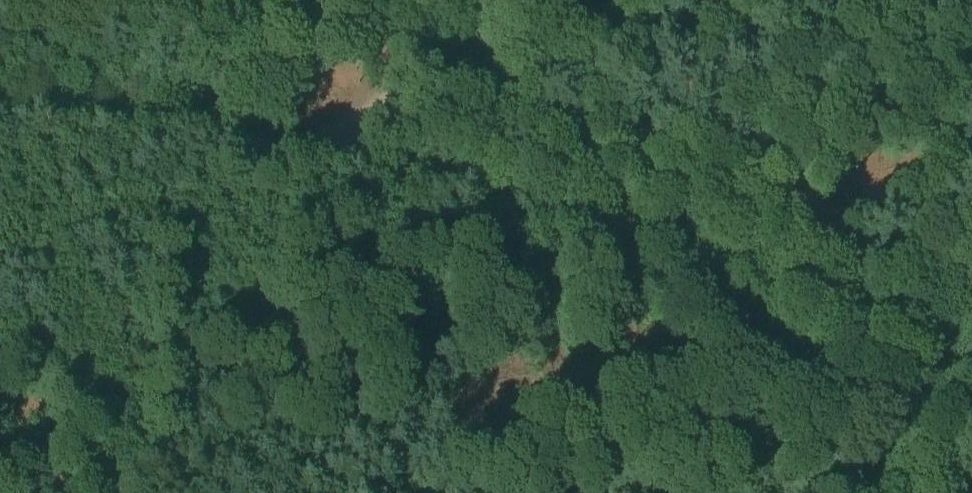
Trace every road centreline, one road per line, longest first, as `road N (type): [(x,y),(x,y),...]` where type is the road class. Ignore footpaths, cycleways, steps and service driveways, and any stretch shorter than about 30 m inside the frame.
road 1 (track): [(304,152),(638,232),(971,362)]
road 2 (track): [(304,152),(0,113)]
road 3 (track): [(532,0),(304,152)]
road 4 (track): [(212,134),(197,105),(105,0)]

